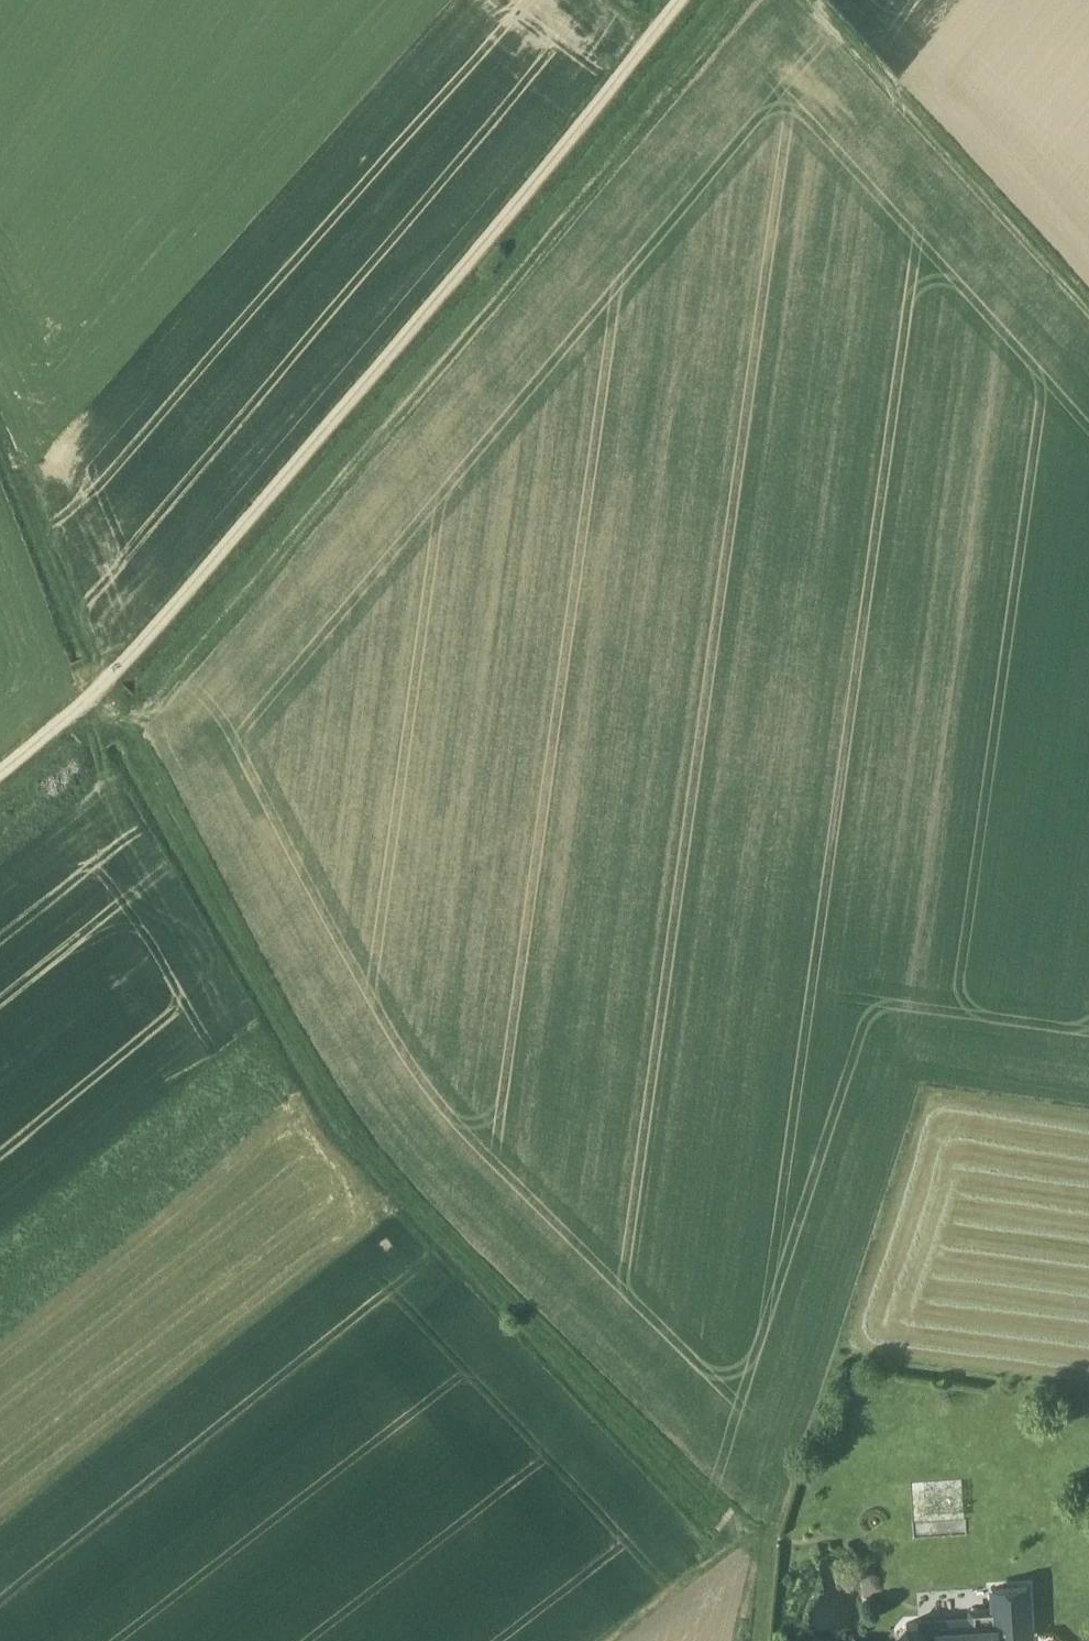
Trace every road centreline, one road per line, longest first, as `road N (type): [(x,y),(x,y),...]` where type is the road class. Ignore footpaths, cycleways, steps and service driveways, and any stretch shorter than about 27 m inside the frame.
road 1 (track): [(112,674),(339,1128),(367,1165),(754,1544)]
road 2 (track): [(0,774),(112,674),(435,301),(679,0)]
road 3 (track): [(1088,298),(818,0)]
road 4 (track): [(623,1640),(754,1544)]

